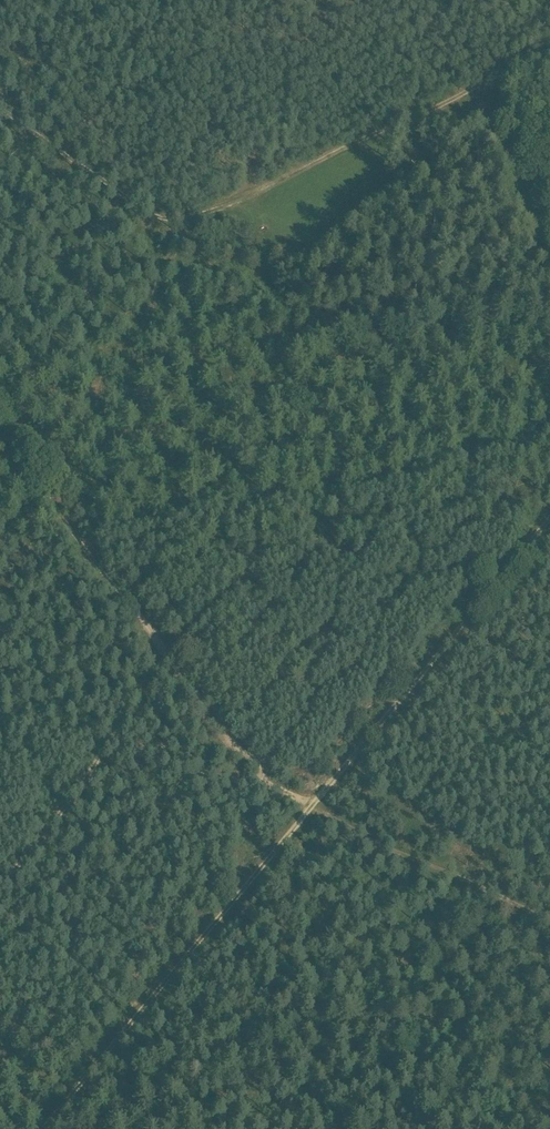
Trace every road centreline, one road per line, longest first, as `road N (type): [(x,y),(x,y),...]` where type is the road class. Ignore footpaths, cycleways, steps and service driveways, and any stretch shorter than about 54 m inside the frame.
road 1 (track): [(549,515),(46,1128)]
road 2 (track): [(549,926),(273,794),(0,441)]
road 3 (track): [(0,108),(172,223),(549,52)]
road 4 (track): [(229,906),(529,1128)]
road 5 (track): [(265,784),(112,748),(0,881)]

